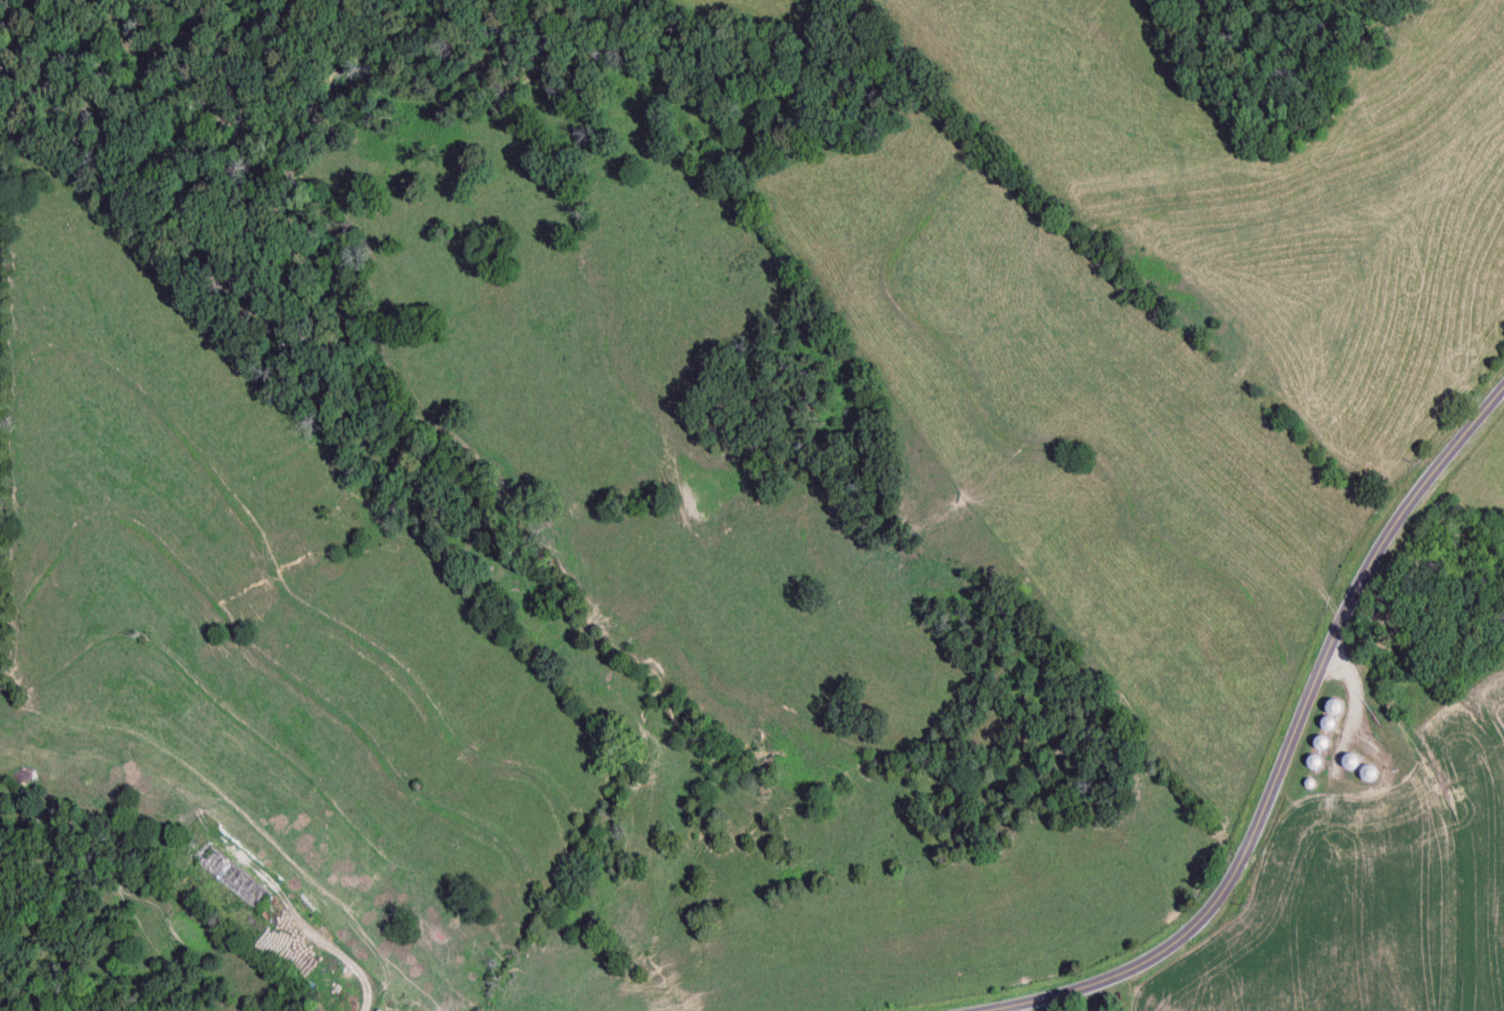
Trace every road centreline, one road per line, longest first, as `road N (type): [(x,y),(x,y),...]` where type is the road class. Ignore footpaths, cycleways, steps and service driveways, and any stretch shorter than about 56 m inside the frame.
road 1 (residential): [(965,1010),(1037,992),(1151,932),(1271,817),(1450,478),(1503,423)]

